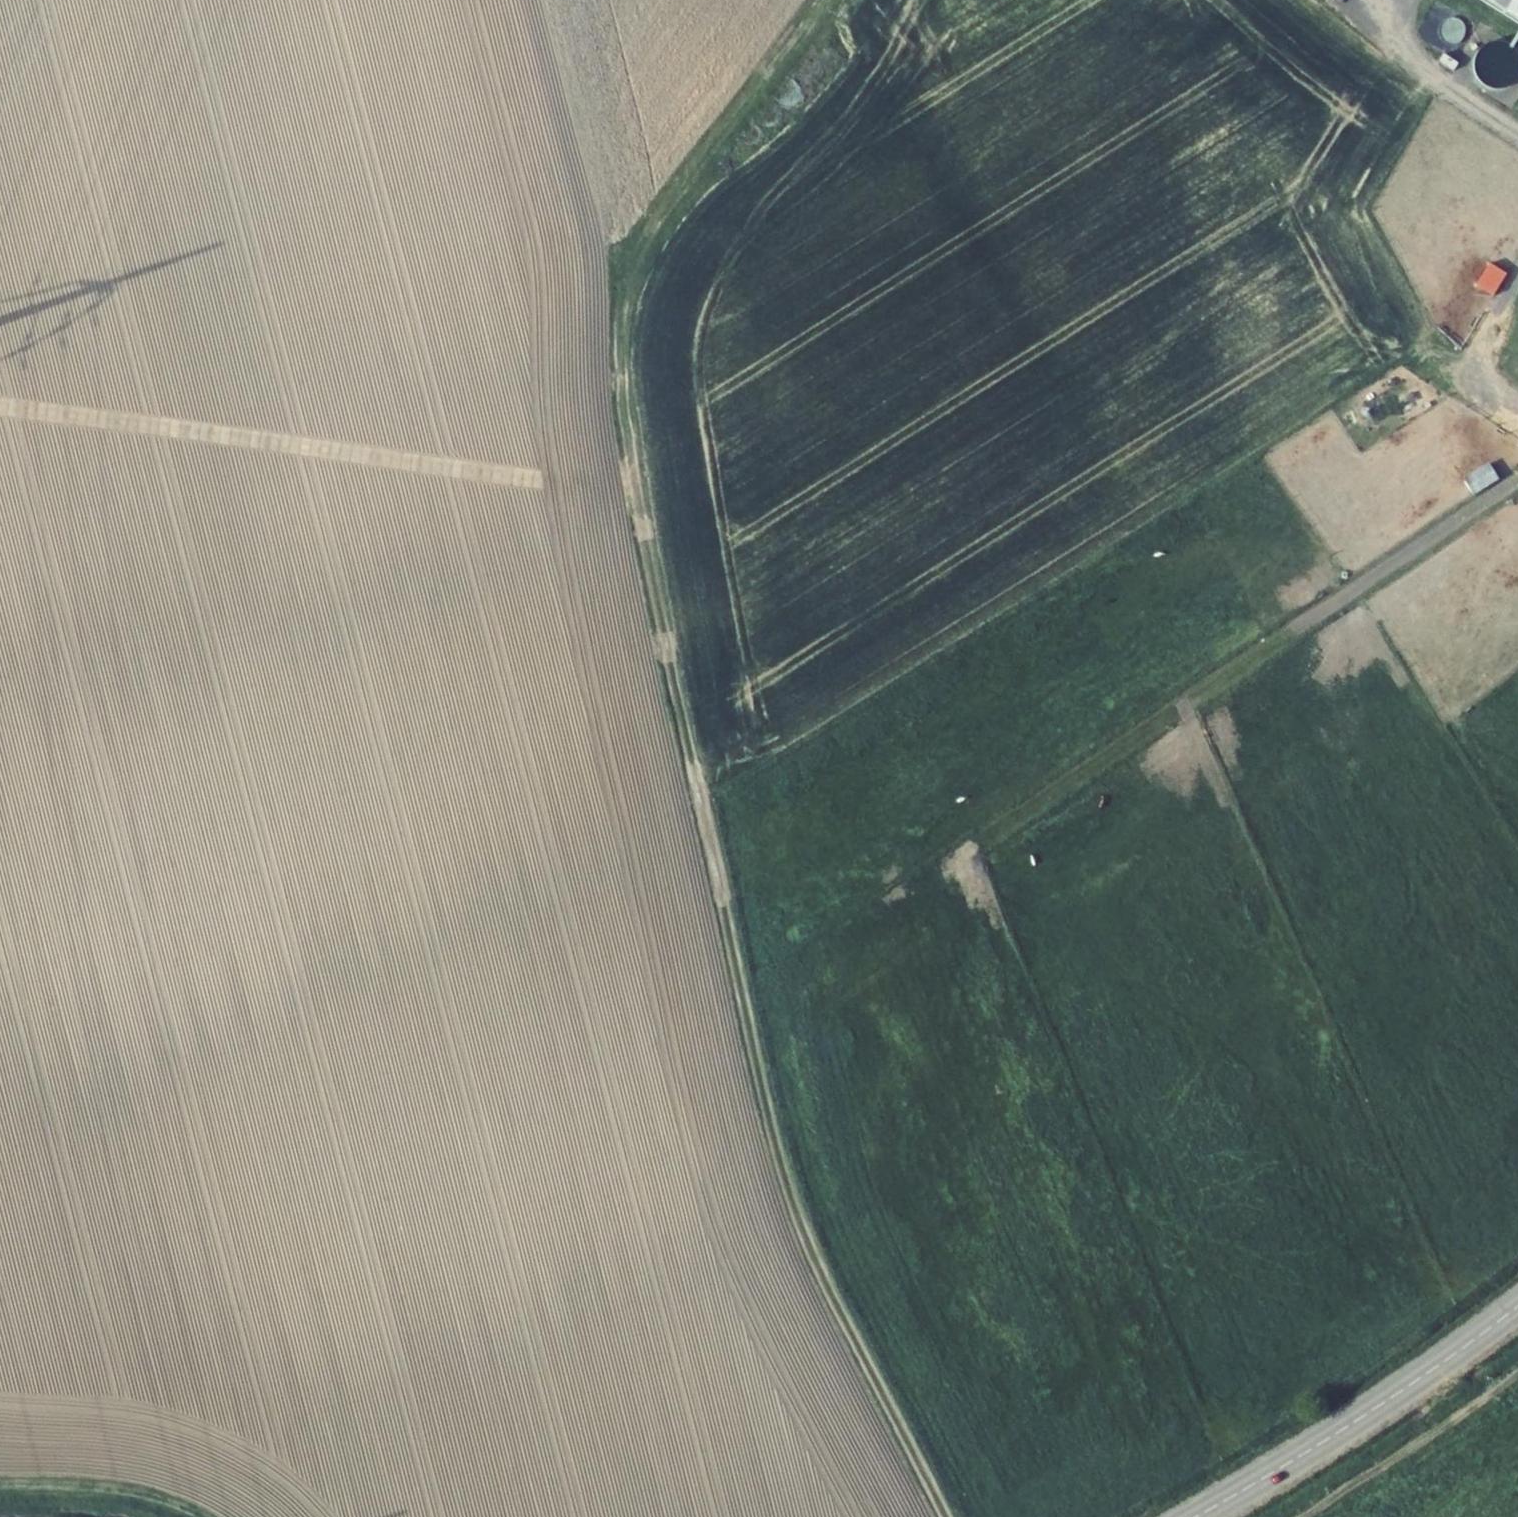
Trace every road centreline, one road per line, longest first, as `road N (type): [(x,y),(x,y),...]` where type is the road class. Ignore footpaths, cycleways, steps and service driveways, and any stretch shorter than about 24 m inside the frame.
road 1 (track): [(824,0),(659,218),(623,330),(627,407),(684,734),(772,1125),(802,1226),(944,1516)]
road 2 (secondary): [(1517,1307),(1347,1427),(1196,1516)]
road 3 (track): [(202,1516),(111,1488),(0,1484)]
road 4 (track): [(1385,0),(1404,48),(1468,112),(1517,139)]
road 5 (track): [(1517,409),(1485,398),(1473,359),(1517,267)]

